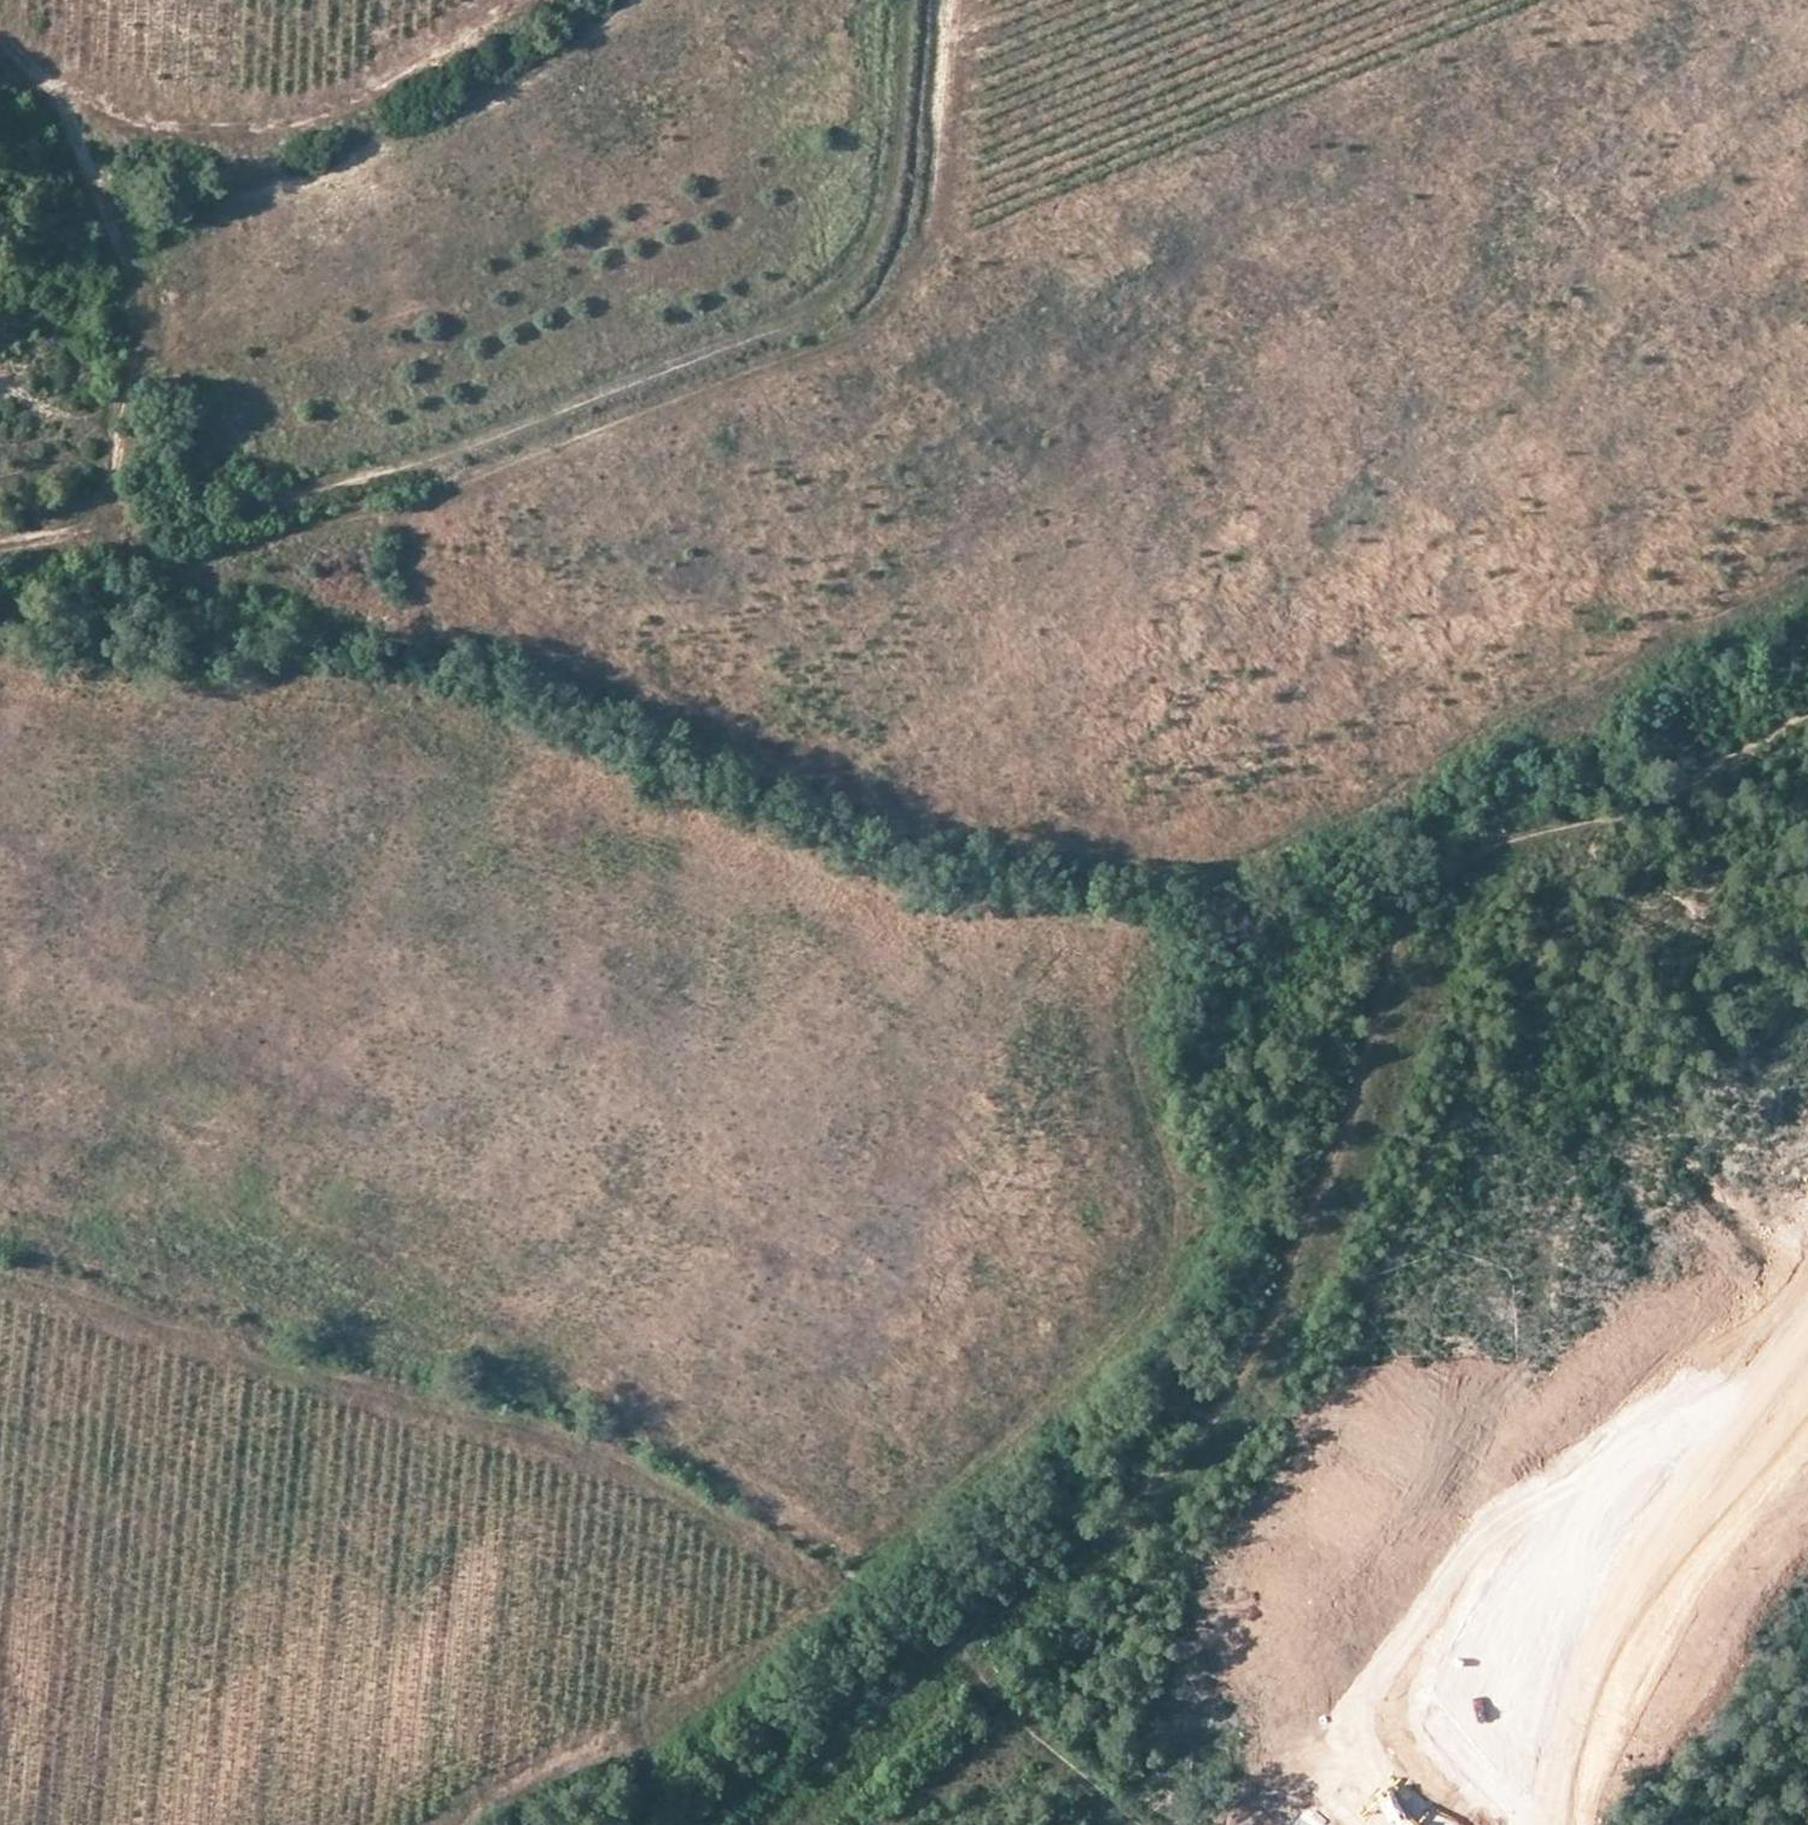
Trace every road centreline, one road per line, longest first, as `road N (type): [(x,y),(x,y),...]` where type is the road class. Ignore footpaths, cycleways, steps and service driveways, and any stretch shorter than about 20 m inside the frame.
road 1 (primary): [(1807,1322),(1407,1824)]
road 2 (track): [(0,550),(85,528),(106,509),(138,321),(66,93),(0,24)]

